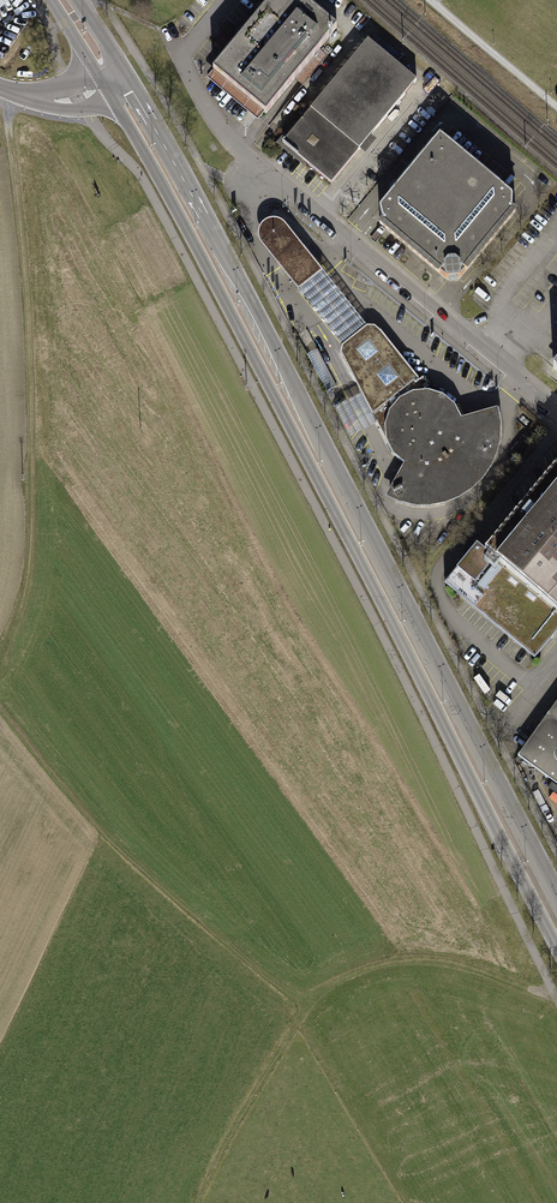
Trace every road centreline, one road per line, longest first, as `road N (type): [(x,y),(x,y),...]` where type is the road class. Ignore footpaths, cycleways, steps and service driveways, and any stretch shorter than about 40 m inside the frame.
road 1 (secondary): [(103,88),(258,364),(556,945)]
road 2 (secondary): [(556,898),(128,74)]
road 3 (track): [(12,91),(29,319),(30,530),(19,616),(0,655)]
road 4 (residential): [(556,411),(263,176),(217,123),(181,55)]
road 5 (track): [(556,987),(527,988),(456,960),(417,958),(355,972),(308,1003),(199,1202)]
road 6 (track): [(0,708),(59,788),(129,857),(308,1003)]
road 7 (track): [(429,0),(556,107)]

